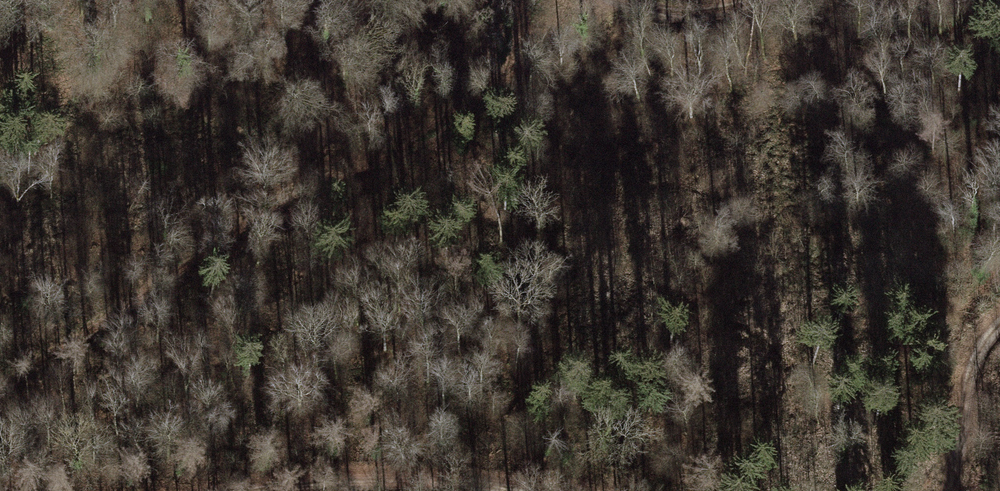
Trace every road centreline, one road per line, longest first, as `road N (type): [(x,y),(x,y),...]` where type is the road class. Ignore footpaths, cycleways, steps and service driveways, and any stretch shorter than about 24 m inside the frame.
road 1 (track): [(620,3),(515,65),(432,140),(274,210),(0,391)]
road 2 (track): [(432,140),(466,198),(724,305),(775,338),(841,405),(872,490)]
road 3 (track): [(241,490),(340,479),(477,478),(547,490)]
road 4 (track): [(948,490),(987,344),(999,326)]
road 5 (track): [(738,0),(704,11),(614,0)]

